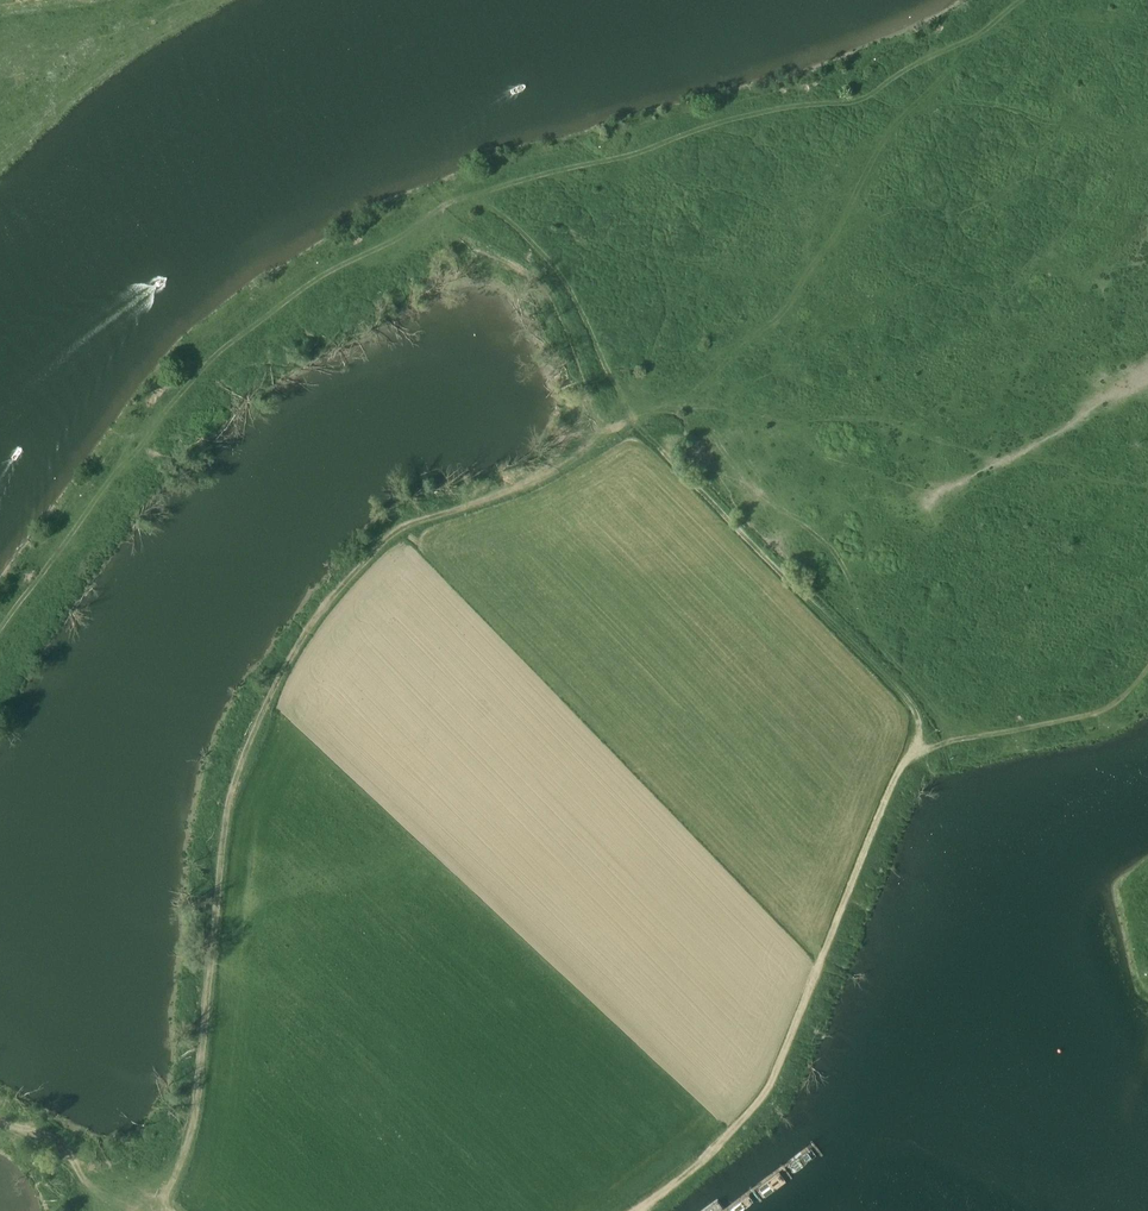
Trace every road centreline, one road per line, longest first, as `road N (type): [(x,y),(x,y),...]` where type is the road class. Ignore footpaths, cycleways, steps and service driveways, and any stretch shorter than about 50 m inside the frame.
road 1 (track): [(165,1204),(200,1105),(215,871),(228,782),(245,739),(348,567),(388,532),(530,480),(569,446),(580,420),(577,351),(561,317),(512,271),(445,251),(432,200)]
road 2 (track): [(0,631),(152,427),(256,318),(432,200)]
road 3 (track): [(914,754),(917,714),(690,478),(638,431),(573,437)]
road 4 (track): [(914,754),(1120,705),(1147,671)]
road 5 (track): [(172,1210),(0,1125)]

